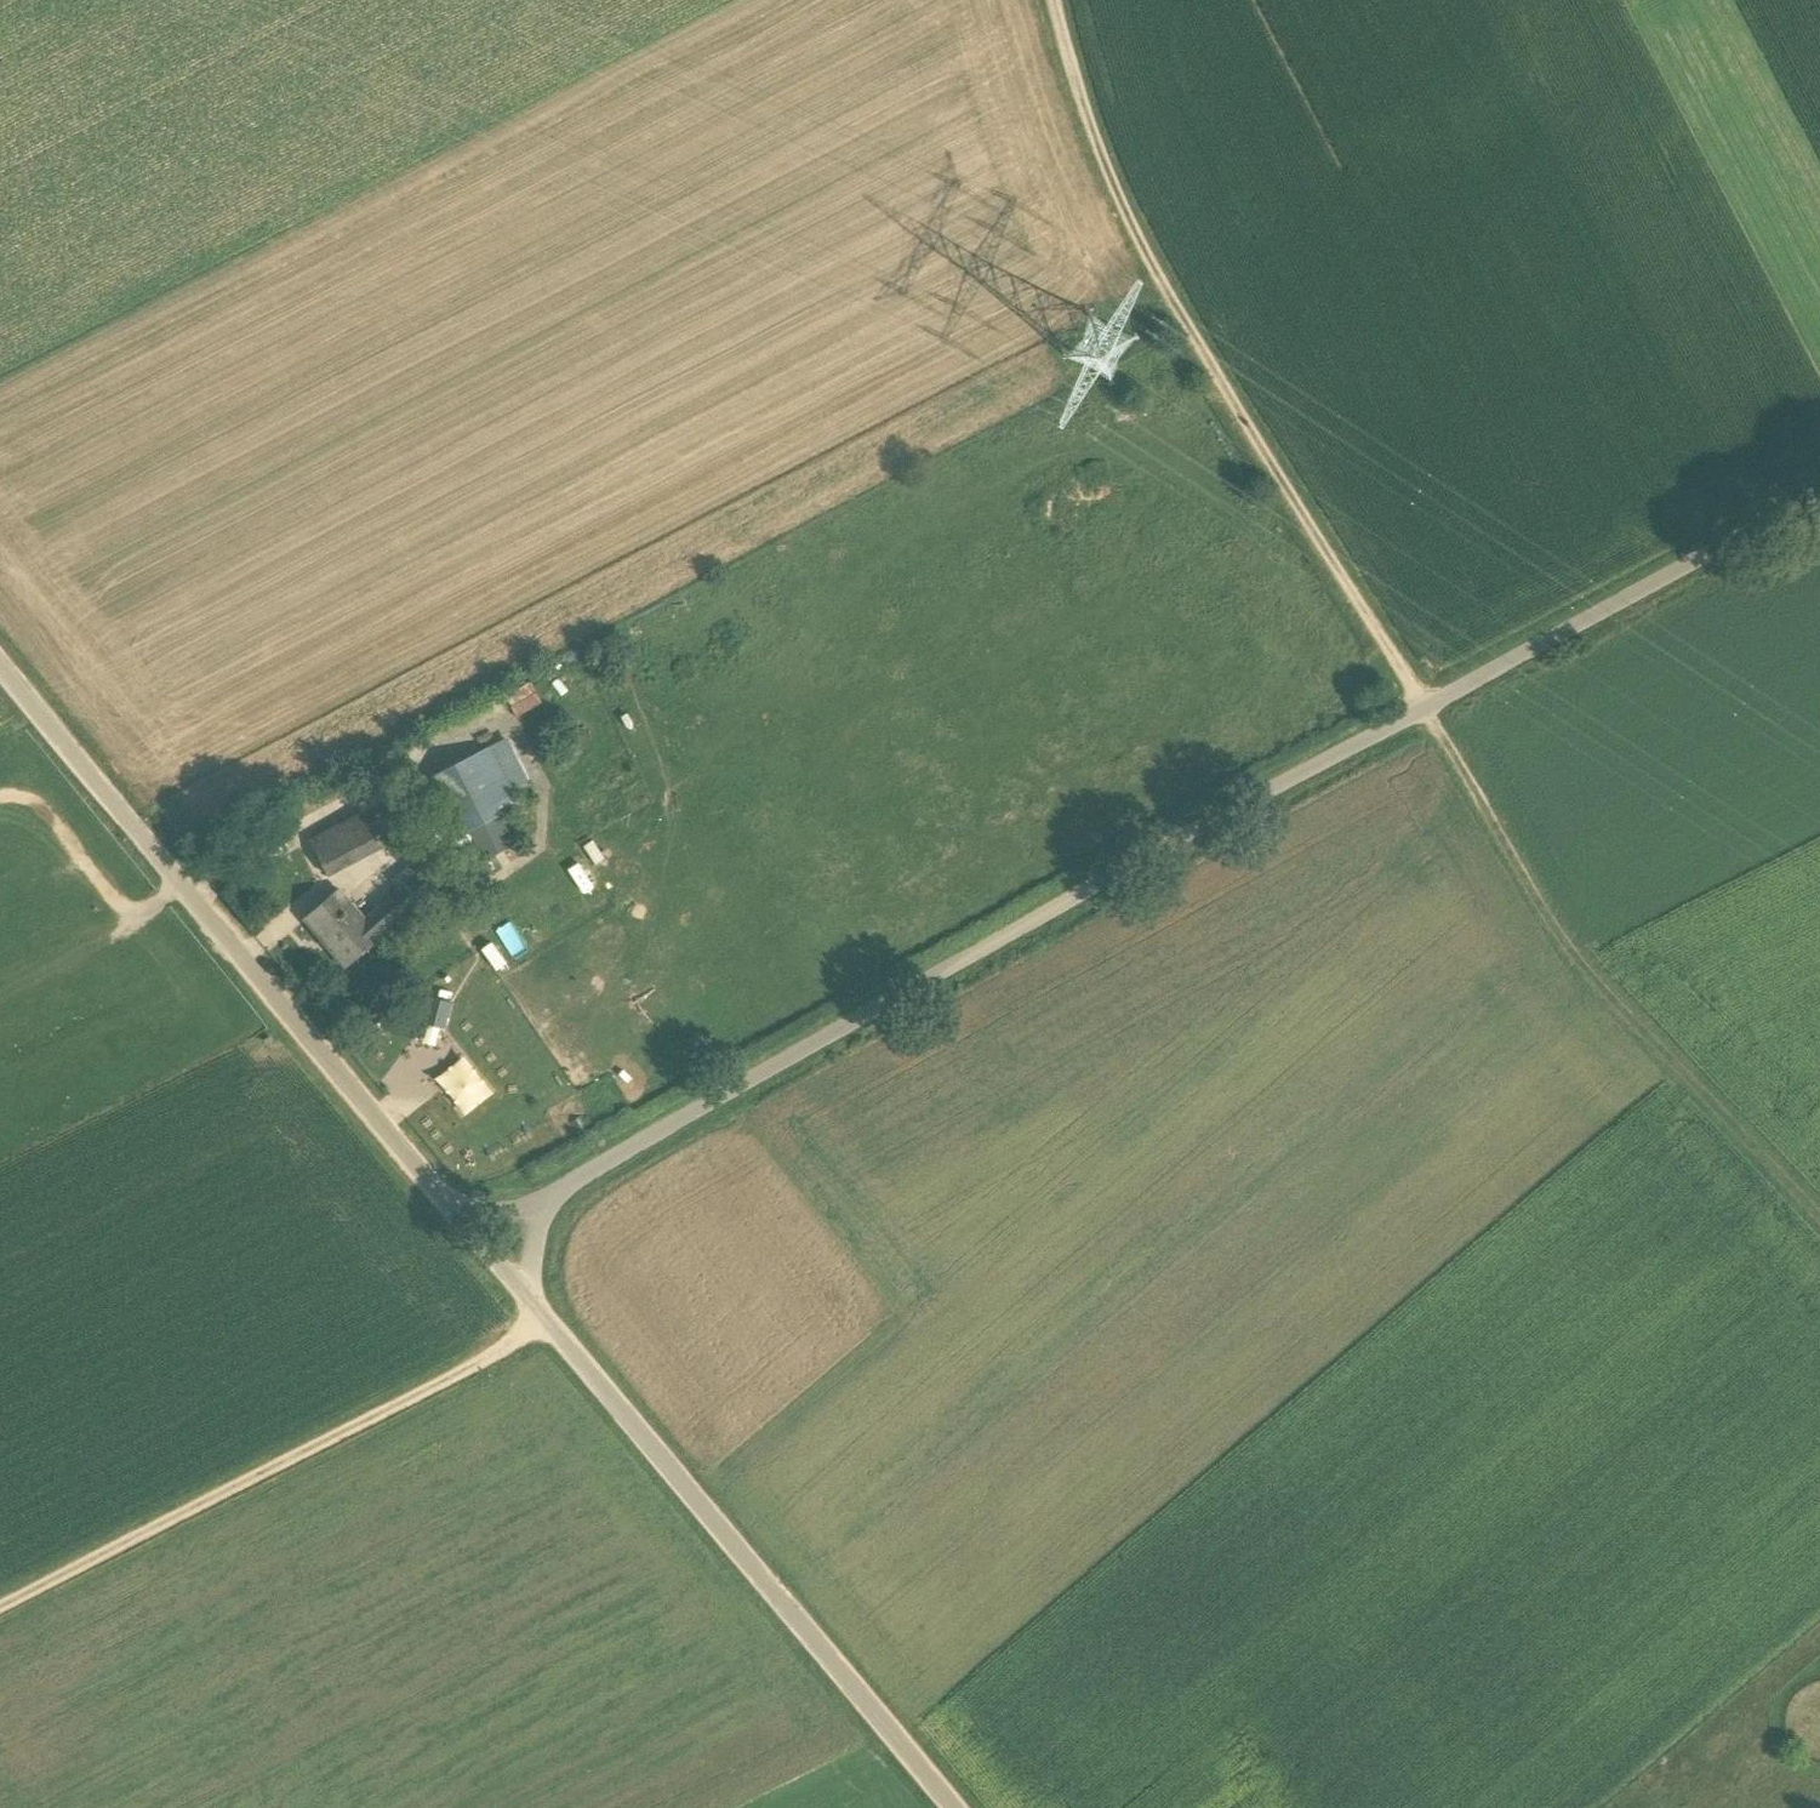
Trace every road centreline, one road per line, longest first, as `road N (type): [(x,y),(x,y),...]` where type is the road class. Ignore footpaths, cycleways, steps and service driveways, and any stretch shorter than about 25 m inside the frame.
road 1 (track): [(1819,1216),(1613,1000),(1556,929),(1189,334),(1127,209),(1075,78),(1057,0)]
road 2 (unclassified): [(556,1195),(935,975),(1819,495)]
road 3 (unclassified): [(441,1196),(0,663)]
road 4 (unclassified): [(952,1807),(548,1325)]
road 5 (track): [(548,1325),(0,1612)]
road 6 (unclassified): [(548,1325),(441,1196)]
road 7 (unclassified): [(548,1325),(531,1264),(556,1195)]

